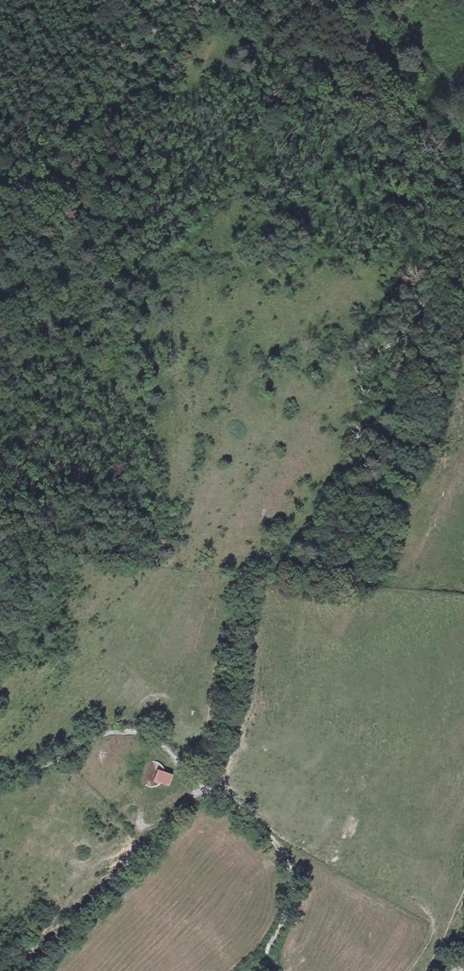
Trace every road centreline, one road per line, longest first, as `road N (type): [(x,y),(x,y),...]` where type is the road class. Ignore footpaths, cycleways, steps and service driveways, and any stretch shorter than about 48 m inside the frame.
road 1 (track): [(0,775),(35,770),(104,733),(151,733),(286,854),(294,897),(270,970)]
road 2 (track): [(463,193),(401,83),(370,45),(365,0)]

